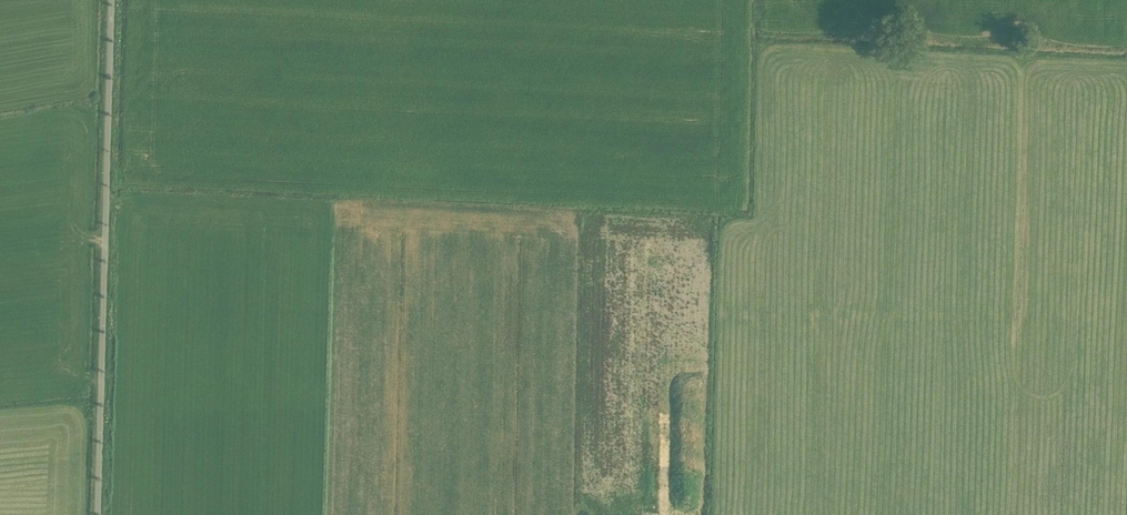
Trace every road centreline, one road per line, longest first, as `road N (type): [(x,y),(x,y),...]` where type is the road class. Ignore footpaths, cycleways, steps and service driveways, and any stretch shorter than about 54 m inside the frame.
road 1 (unclassified): [(99,514),(114,0)]

